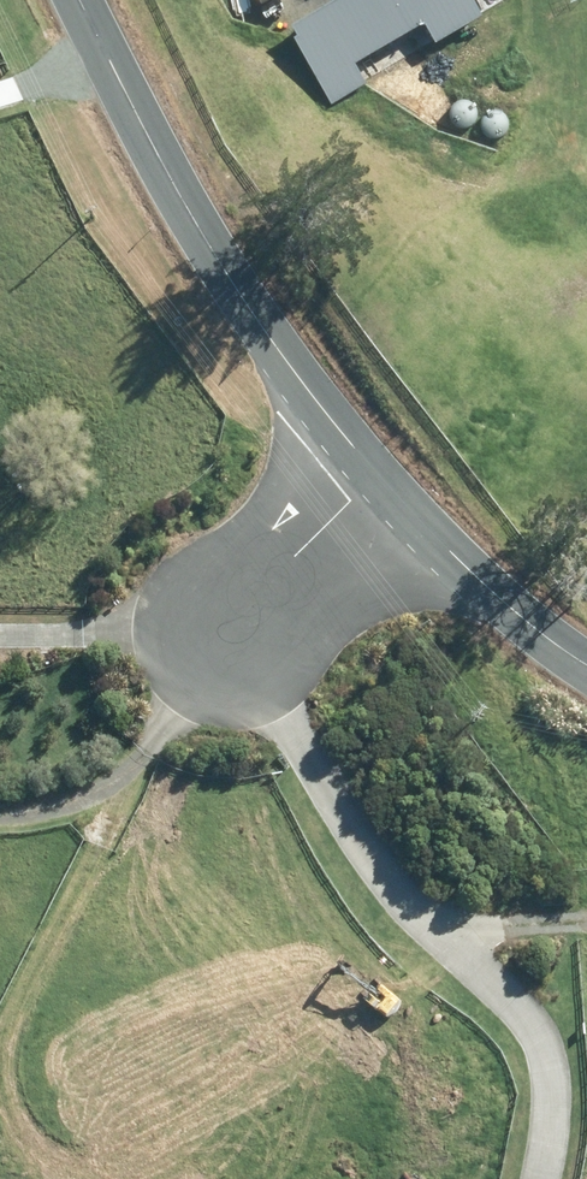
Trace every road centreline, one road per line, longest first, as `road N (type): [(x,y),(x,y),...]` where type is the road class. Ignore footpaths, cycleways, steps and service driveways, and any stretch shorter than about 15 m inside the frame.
road 1 (residential): [(248,624),(274,704),(405,908),(522,1013),(549,1057),(528,1178)]
road 2 (tertiary): [(378,476),(279,353),(185,198),(88,0)]
road 3 (tertiary): [(586,667),(437,552),(378,476)]
road 4 (residential): [(378,476),(262,591),(248,624)]

